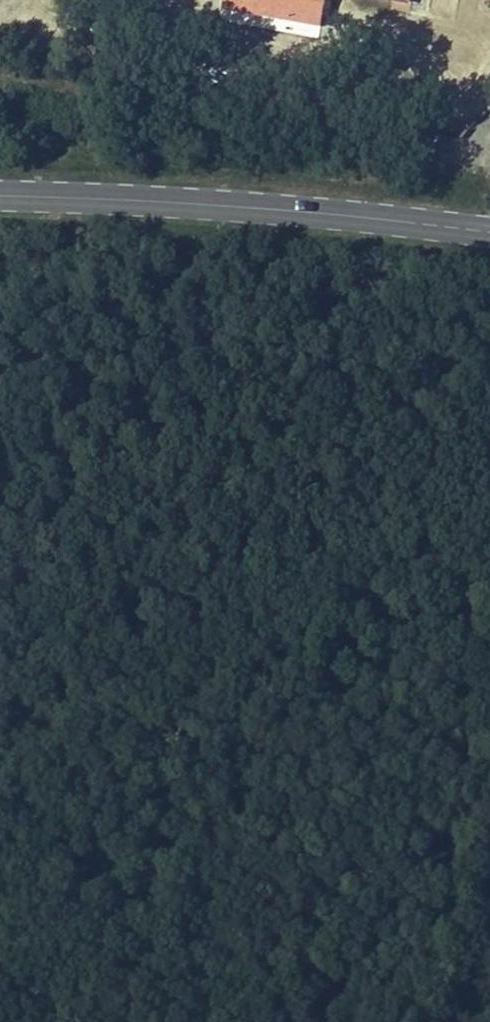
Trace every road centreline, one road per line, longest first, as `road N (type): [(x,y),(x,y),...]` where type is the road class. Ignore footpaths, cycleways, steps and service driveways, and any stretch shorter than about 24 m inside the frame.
road 1 (primary): [(0,186),(315,204),(489,226)]

